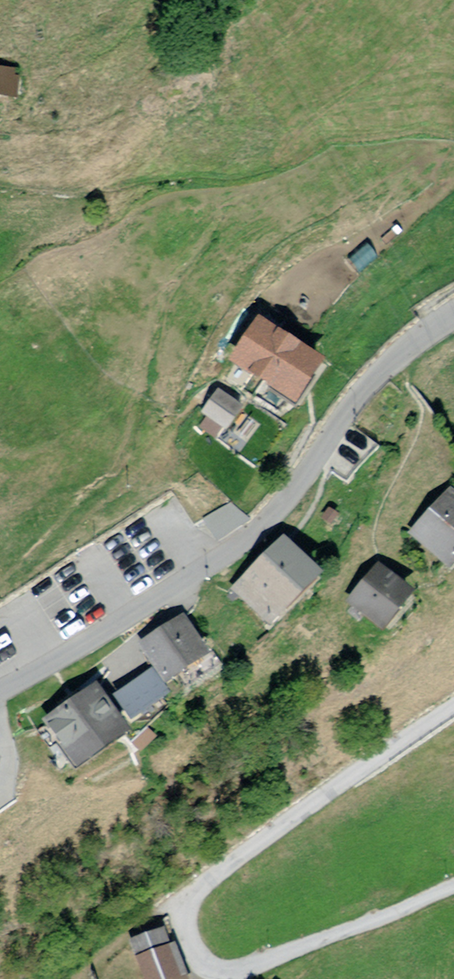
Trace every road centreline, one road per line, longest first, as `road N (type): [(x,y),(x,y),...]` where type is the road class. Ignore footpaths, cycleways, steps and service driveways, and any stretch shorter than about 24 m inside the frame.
road 1 (residential): [(453,714),(261,842),(191,901),(188,926),(219,964),(241,965),(453,886)]
road 2 (residential): [(251,536),(392,361),(453,314)]
road 3 (tertiary): [(0,691),(179,588),(251,536)]

